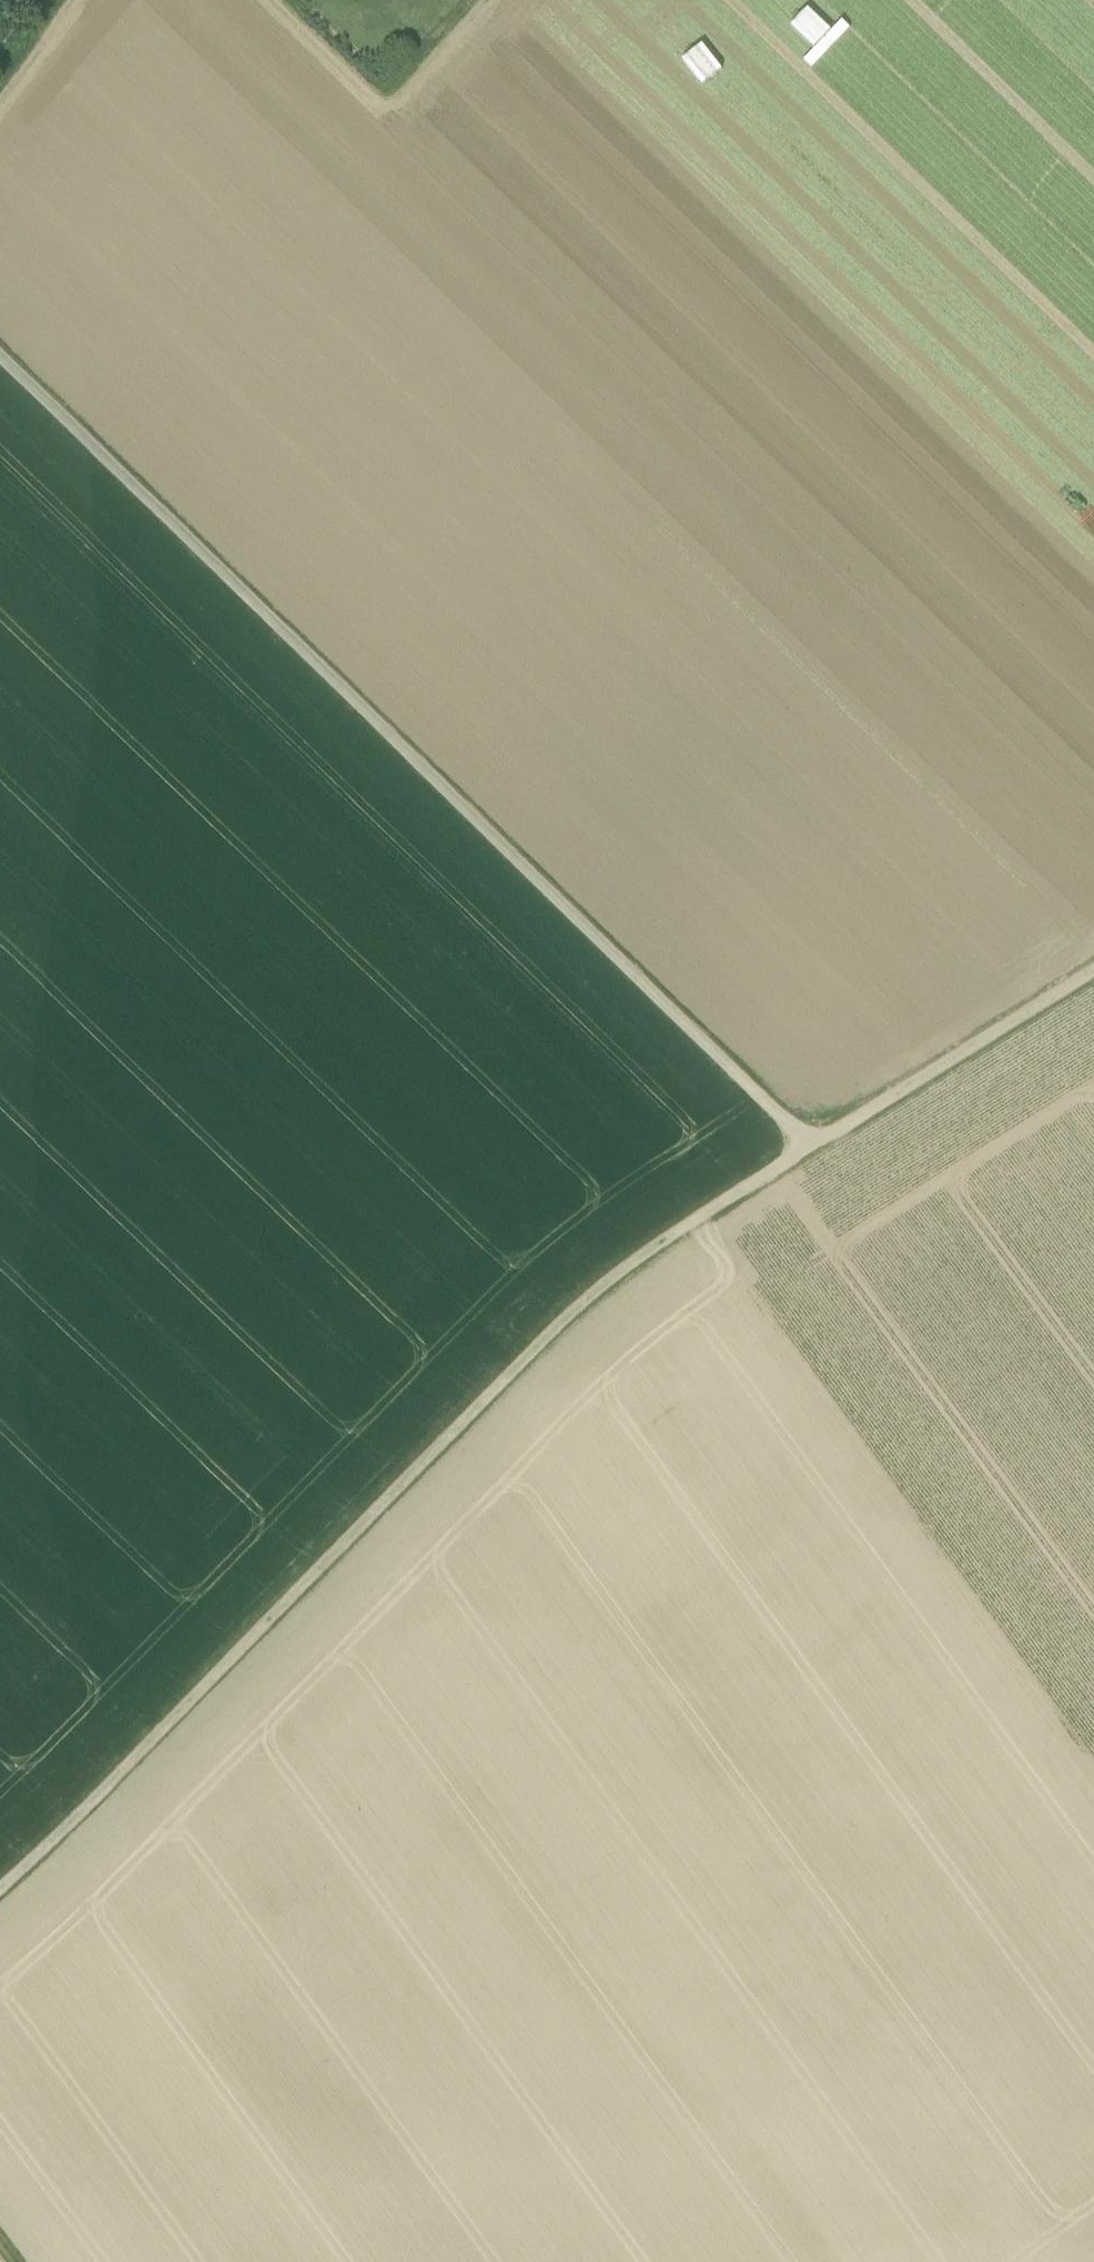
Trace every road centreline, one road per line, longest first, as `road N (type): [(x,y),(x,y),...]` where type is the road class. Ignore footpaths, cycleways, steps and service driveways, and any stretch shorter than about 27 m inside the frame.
road 1 (track): [(0,359),(808,1147)]
road 2 (track): [(0,1872),(613,1275),(808,1147)]
road 3 (track): [(808,1147),(1093,968)]

